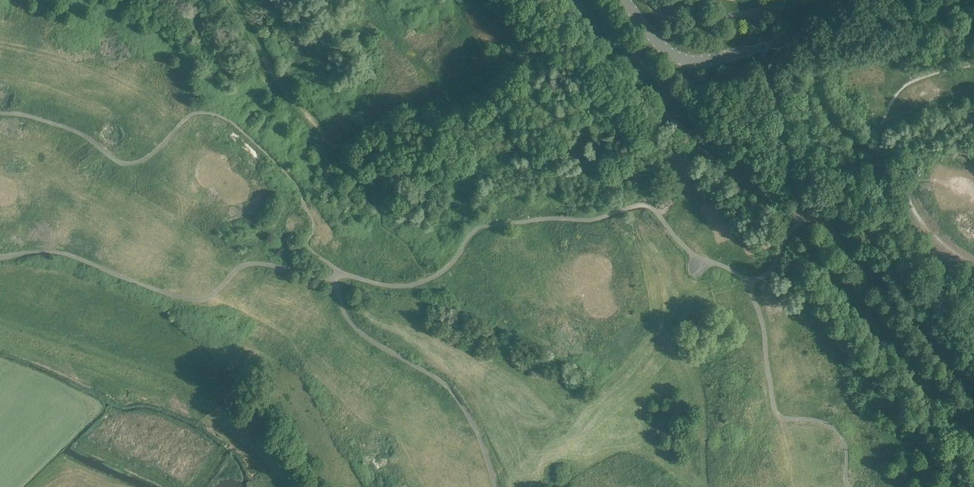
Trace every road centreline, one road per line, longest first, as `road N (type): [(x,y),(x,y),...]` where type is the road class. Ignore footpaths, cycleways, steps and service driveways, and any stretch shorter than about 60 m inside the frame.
road 1 (secondary): [(957,0),(694,62),(661,47),(625,0)]
road 2 (track): [(0,343),(203,417),(235,437),(277,486)]
road 3 (track): [(804,221),(700,123),(596,0)]
road 4 (track): [(227,0),(267,70),(358,172)]

